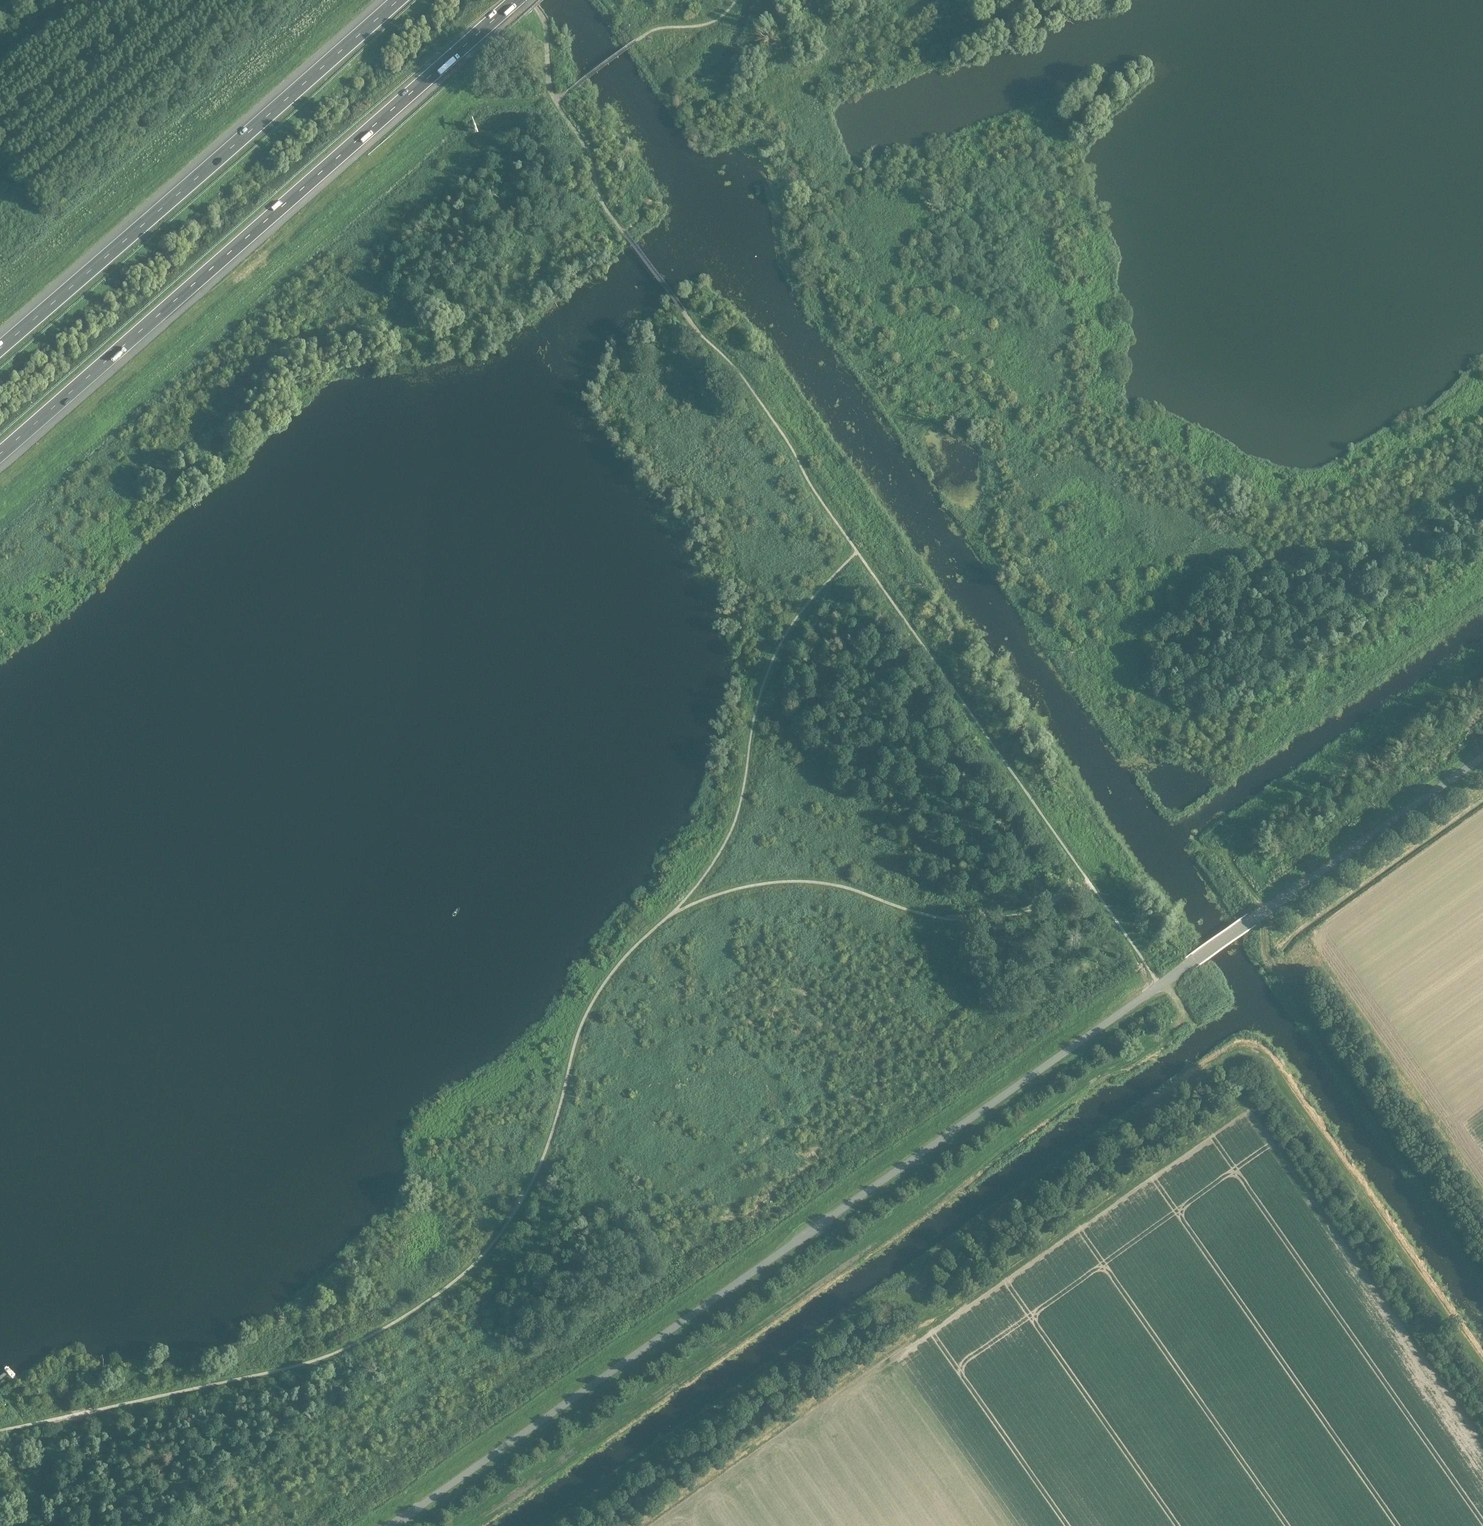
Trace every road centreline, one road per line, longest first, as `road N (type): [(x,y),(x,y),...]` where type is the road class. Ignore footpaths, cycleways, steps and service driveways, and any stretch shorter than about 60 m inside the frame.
road 1 (unclassified): [(391,1525),(1482,756)]
road 2 (motorway): [(0,452),(517,0)]
road 3 (motorway): [(396,0),(0,345)]

